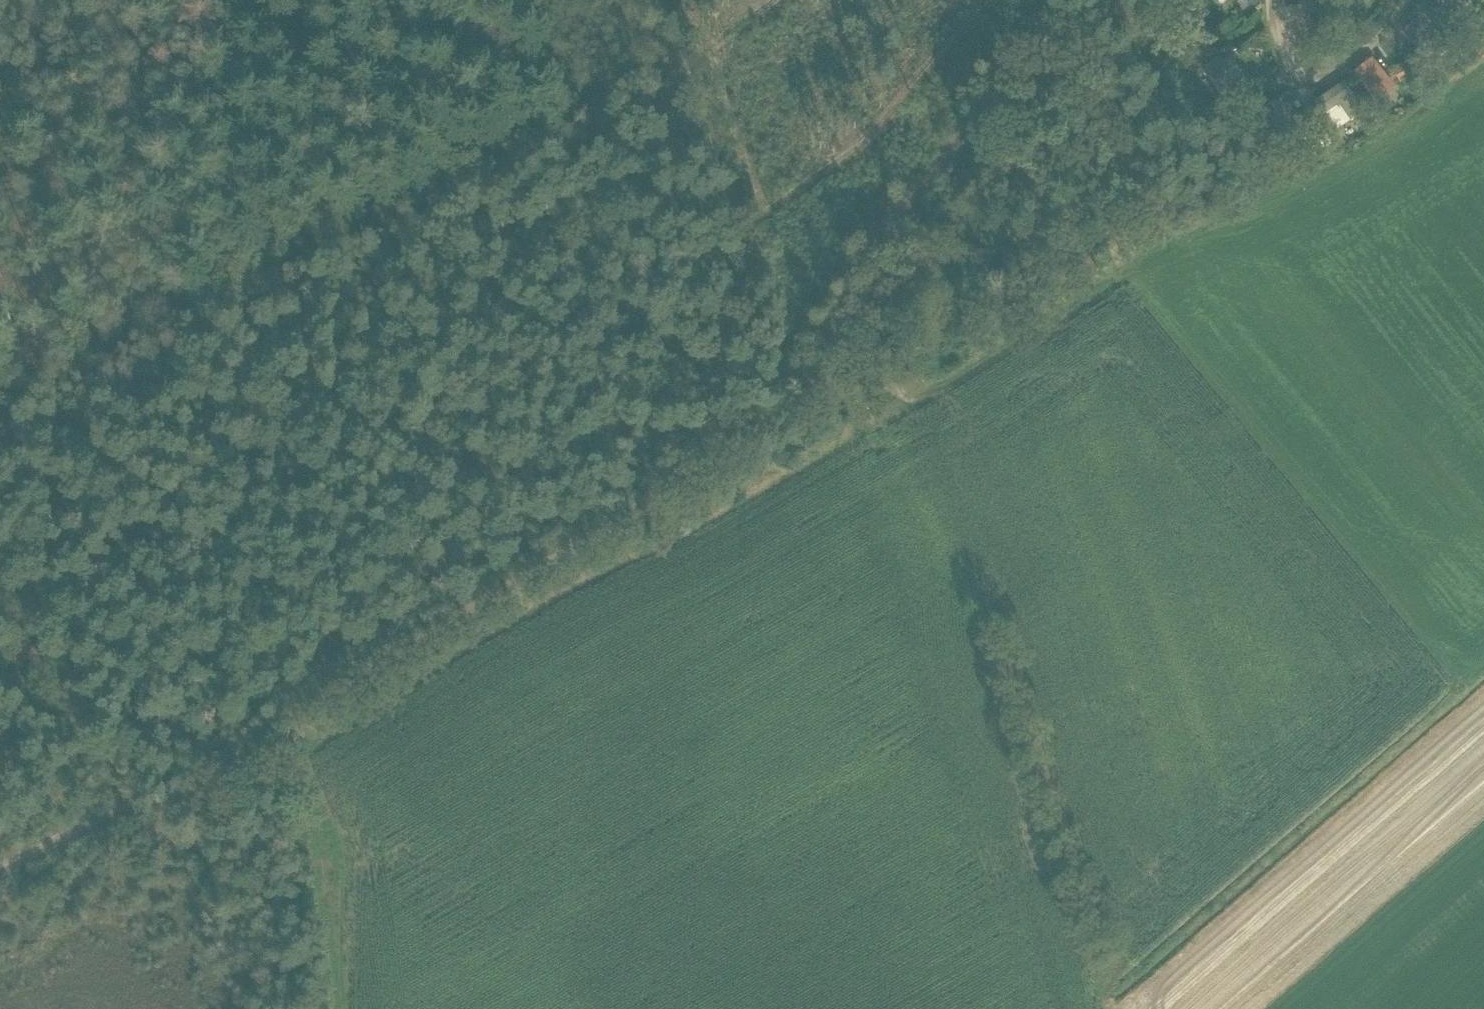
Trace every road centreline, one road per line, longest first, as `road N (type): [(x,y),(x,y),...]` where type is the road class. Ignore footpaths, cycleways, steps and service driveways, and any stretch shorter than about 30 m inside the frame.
road 1 (track): [(0,873),(89,830),(862,359)]
road 2 (track): [(862,359),(854,285),(881,218),(948,147),(1055,0)]

